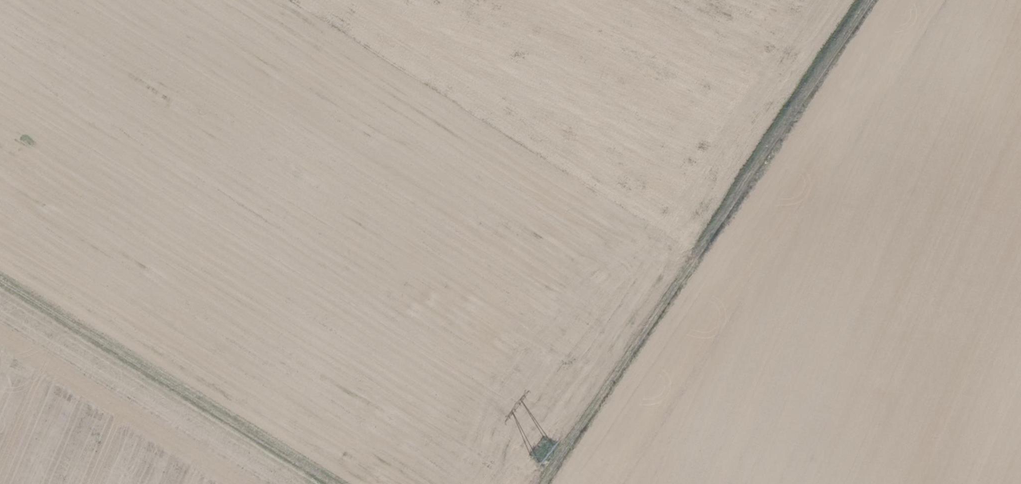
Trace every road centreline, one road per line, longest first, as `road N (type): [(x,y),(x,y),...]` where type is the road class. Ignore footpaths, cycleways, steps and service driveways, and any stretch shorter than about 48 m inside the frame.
road 1 (track): [(864,0),(532,483)]
road 2 (track): [(0,282),(327,483)]

